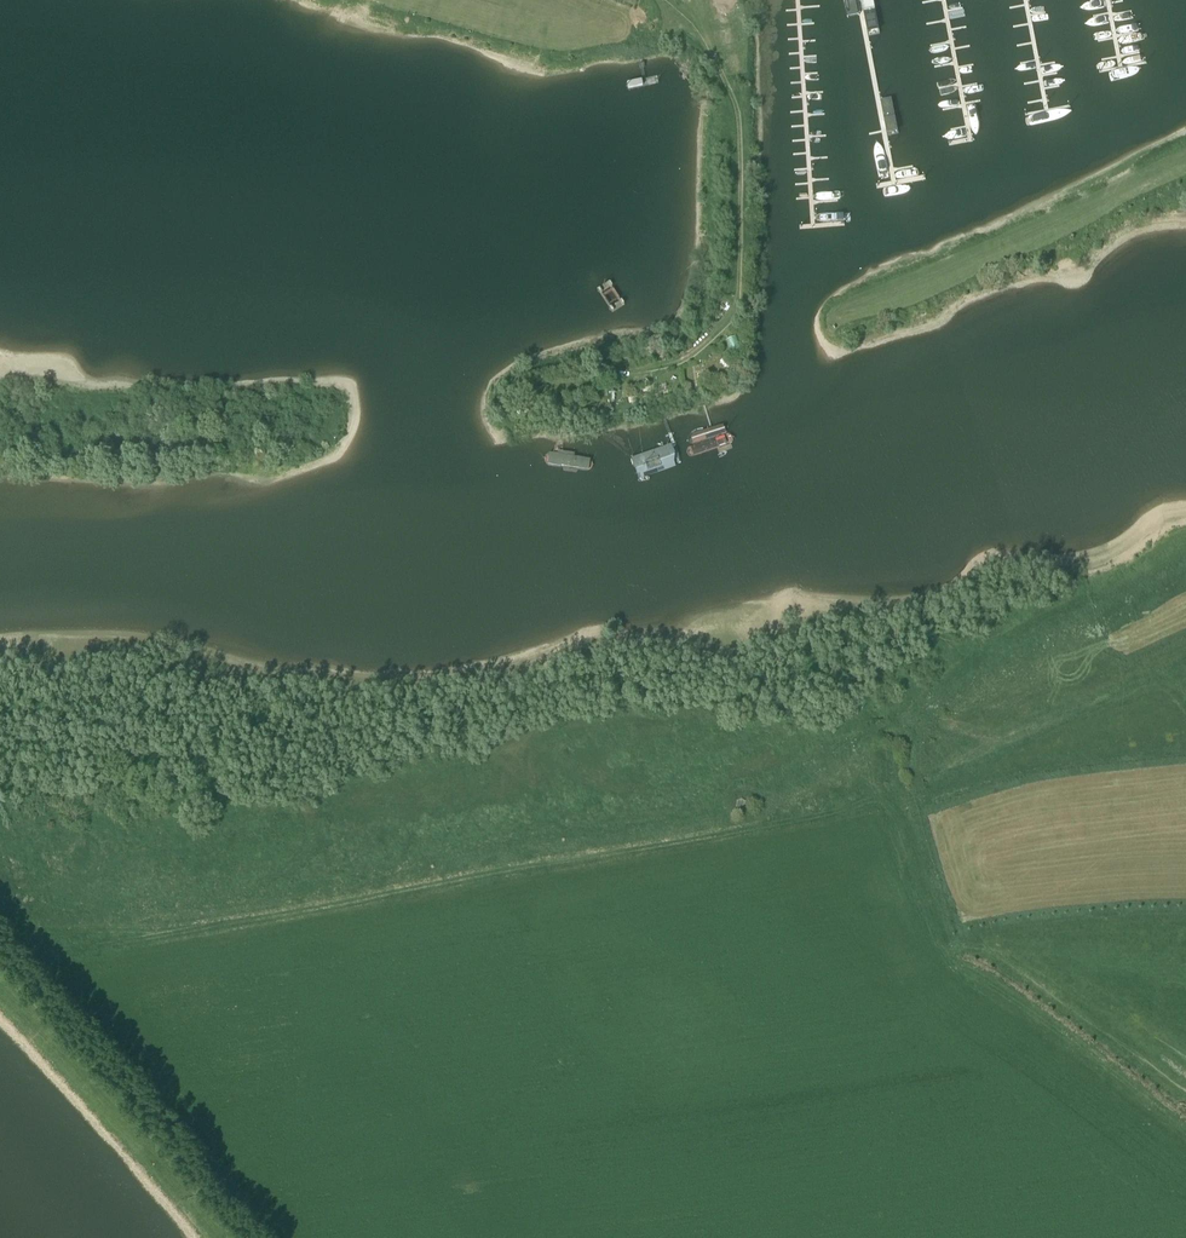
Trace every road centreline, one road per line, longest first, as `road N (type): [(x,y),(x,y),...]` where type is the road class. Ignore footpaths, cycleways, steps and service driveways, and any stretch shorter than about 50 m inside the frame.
road 1 (track): [(1185,1136),(950,955),(897,815)]

